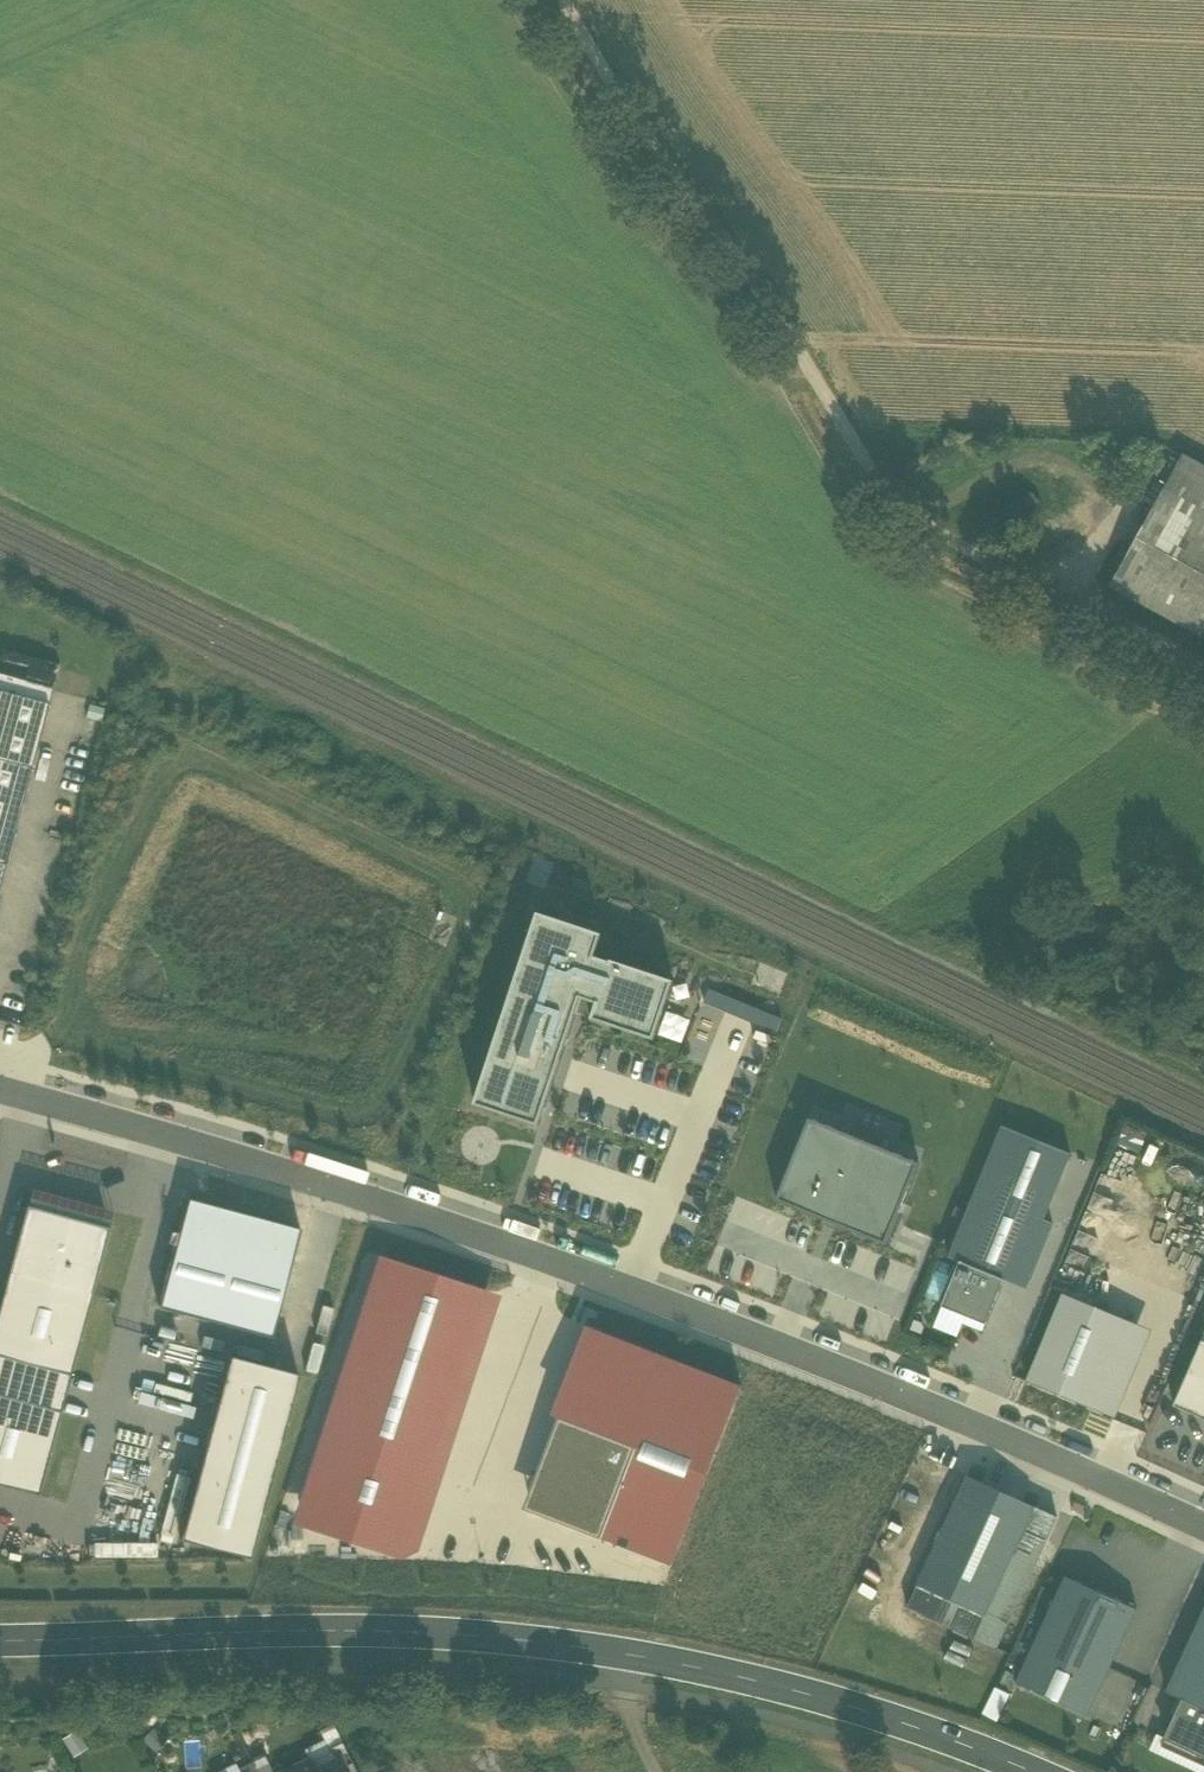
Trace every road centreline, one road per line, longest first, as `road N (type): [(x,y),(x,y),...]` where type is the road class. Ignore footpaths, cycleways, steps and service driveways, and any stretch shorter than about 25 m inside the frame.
road 1 (unclassified): [(0,1086),(203,1142),(633,1285),(983,1422),(1203,1522)]
road 2 (tertiary): [(1032,1771),(935,1734),(710,1670),(504,1638),(288,1632),(0,1642)]
road 3 (track): [(565,0),(875,468)]

